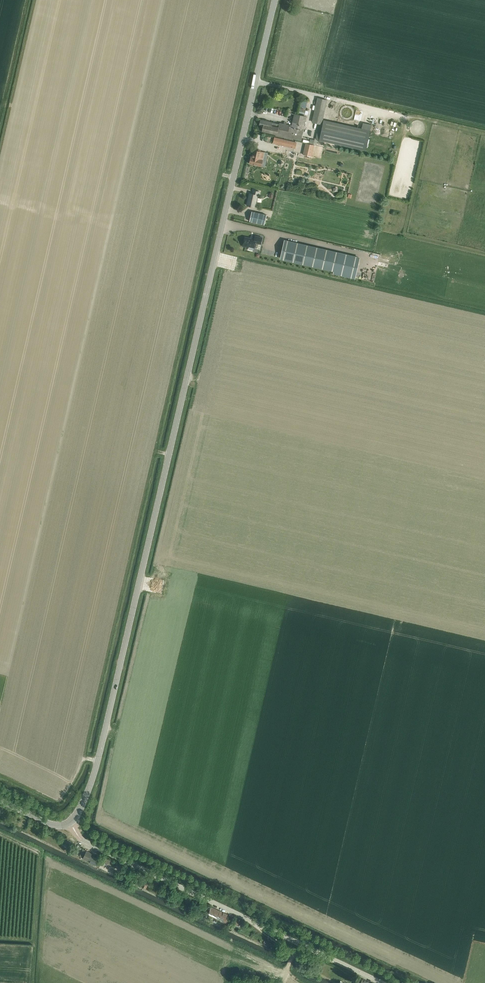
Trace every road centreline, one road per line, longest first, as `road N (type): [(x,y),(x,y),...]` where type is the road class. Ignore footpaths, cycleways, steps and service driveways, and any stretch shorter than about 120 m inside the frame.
road 1 (track): [(260,0),(82,768),(58,800),(0,775)]
road 2 (unclassified): [(70,822),(100,751),(275,0)]
road 3 (unclassified): [(382,982),(87,843),(70,822)]
road 4 (track): [(32,982),(40,853),(0,834)]
road 5 (track): [(35,0),(0,151)]

